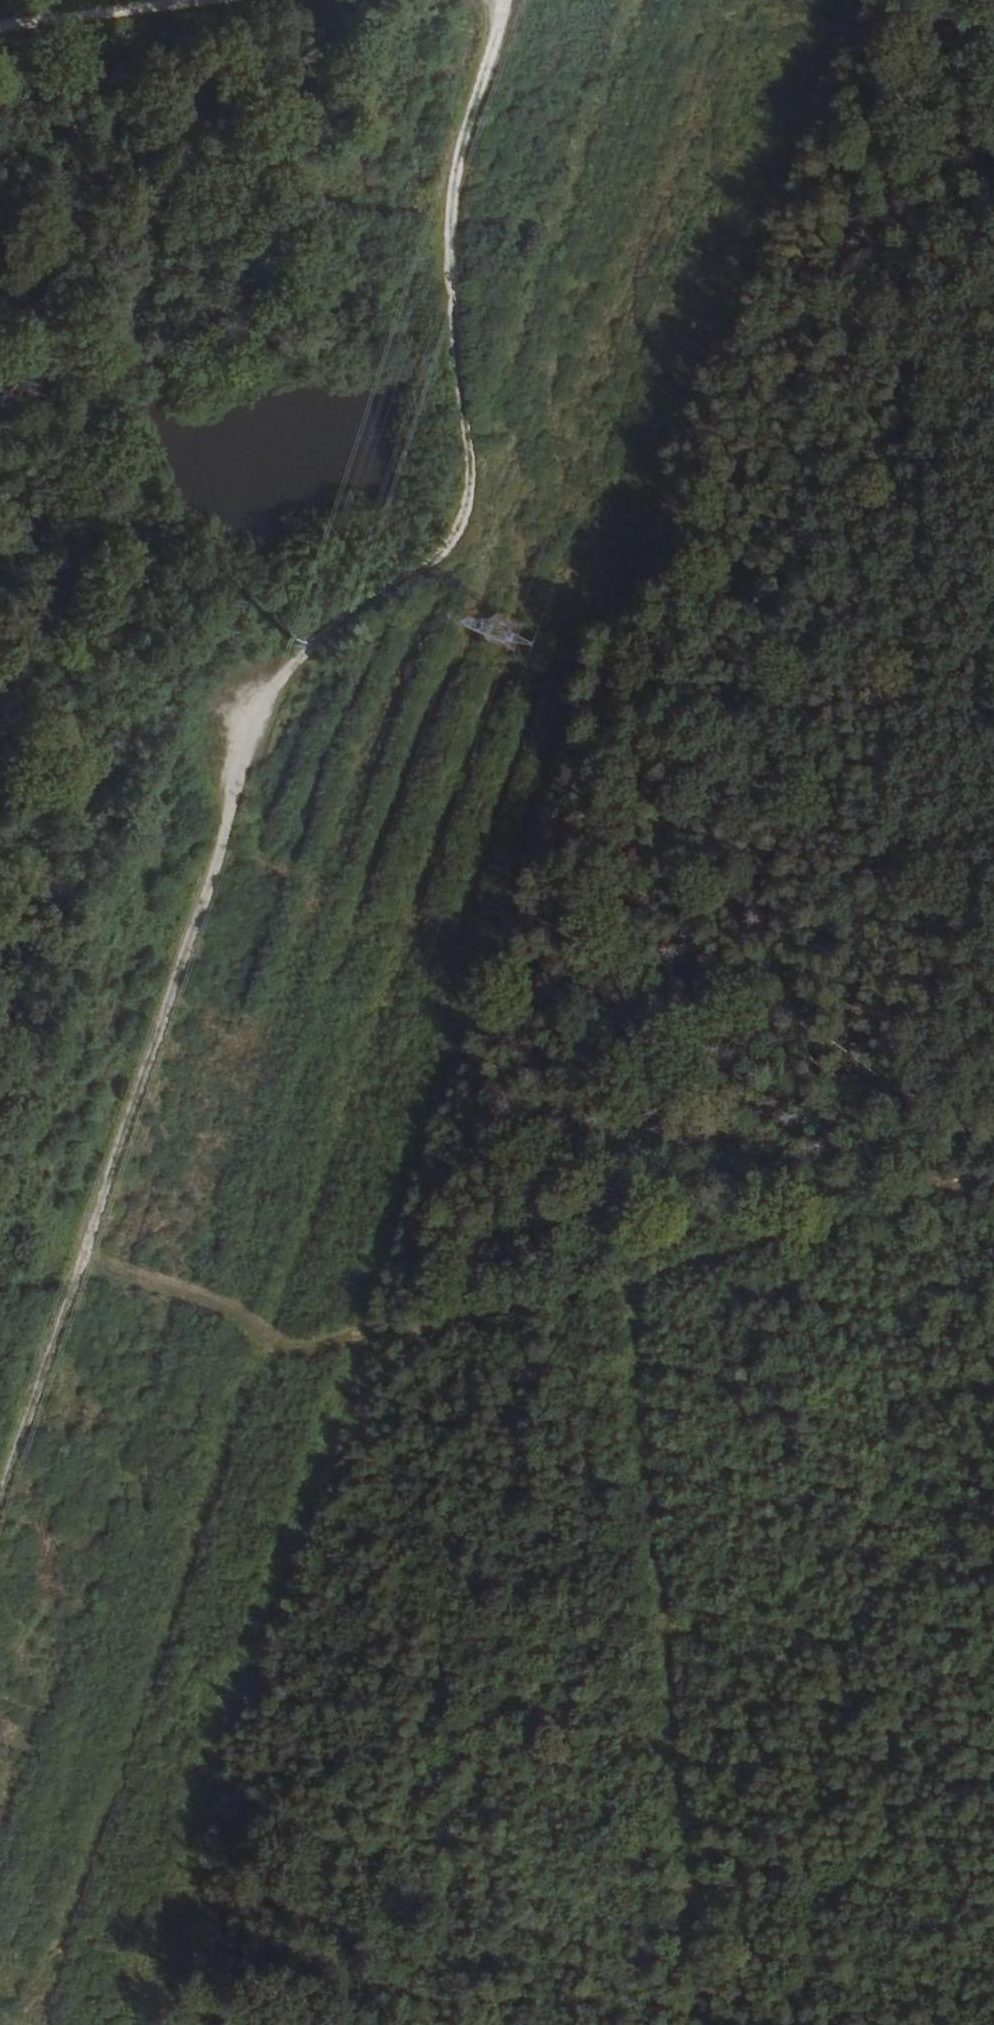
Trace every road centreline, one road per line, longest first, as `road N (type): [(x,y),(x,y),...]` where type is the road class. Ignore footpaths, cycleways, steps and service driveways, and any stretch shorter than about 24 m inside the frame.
road 1 (track): [(511,0),(466,144),(452,361),(473,509),(407,588),(290,656),(229,738),(229,826),(175,1005),(0,1492)]
road 2 (track): [(81,1270),(235,1307),(293,1348),(564,1294),(993,1182)]
road 3 (track): [(0,35),(258,0)]

